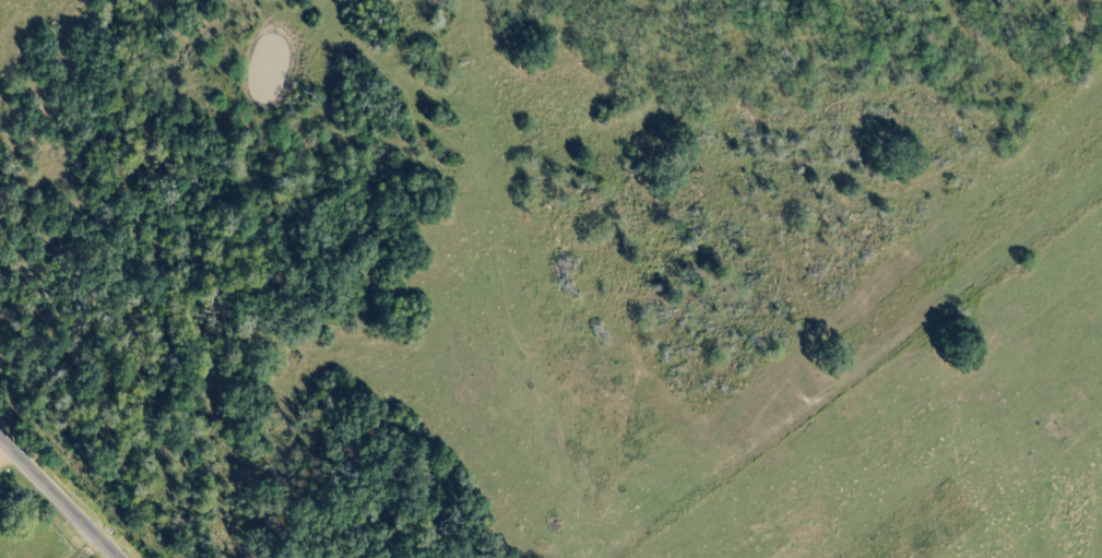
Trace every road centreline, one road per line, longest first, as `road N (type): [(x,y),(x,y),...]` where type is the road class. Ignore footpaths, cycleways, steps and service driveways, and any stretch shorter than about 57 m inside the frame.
road 1 (residential): [(662,557),(674,545),(700,454),(758,384),(870,310),(1078,63),(1101,17)]
road 2 (tertiary): [(129,557),(0,431)]

